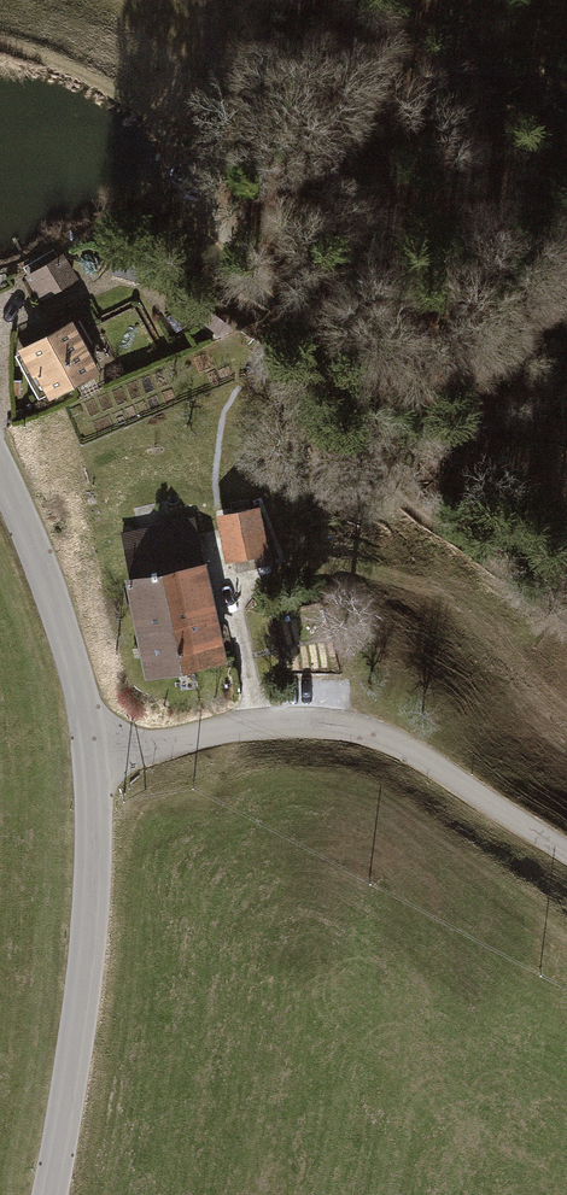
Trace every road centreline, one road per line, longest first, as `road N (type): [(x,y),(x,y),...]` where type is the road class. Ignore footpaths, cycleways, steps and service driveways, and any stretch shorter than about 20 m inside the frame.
road 1 (unclassified): [(93,759),(255,725),(357,727),(416,753),(566,852)]
road 2 (tertiary): [(52,1194),(73,1094),(96,877),(93,759)]
road 3 (tertiary): [(93,759),(74,669),(0,472)]

